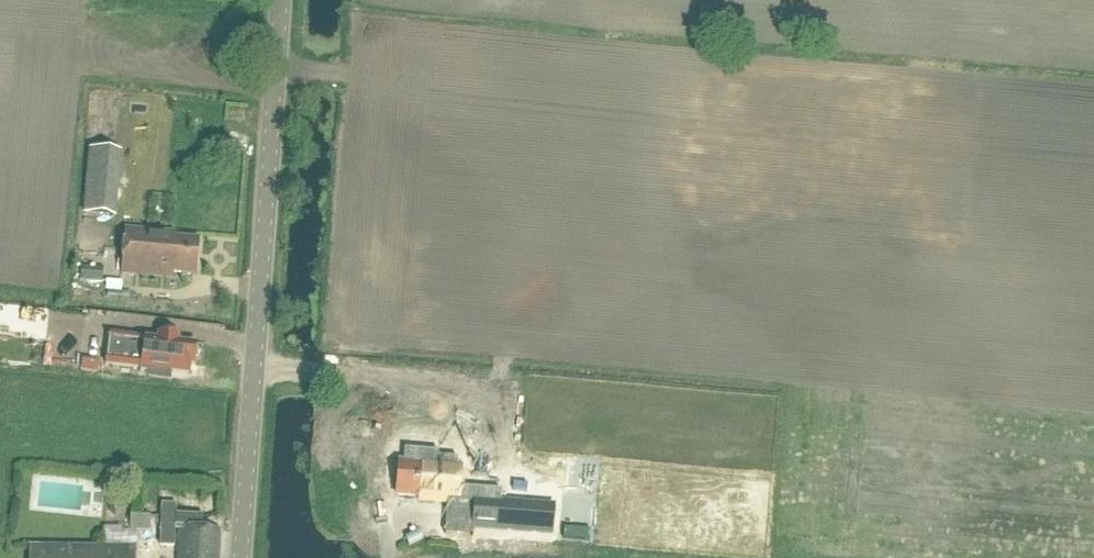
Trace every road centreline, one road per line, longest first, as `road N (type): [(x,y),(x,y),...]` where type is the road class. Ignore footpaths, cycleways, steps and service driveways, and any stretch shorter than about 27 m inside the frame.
road 1 (tertiary): [(239,557),(280,0)]

